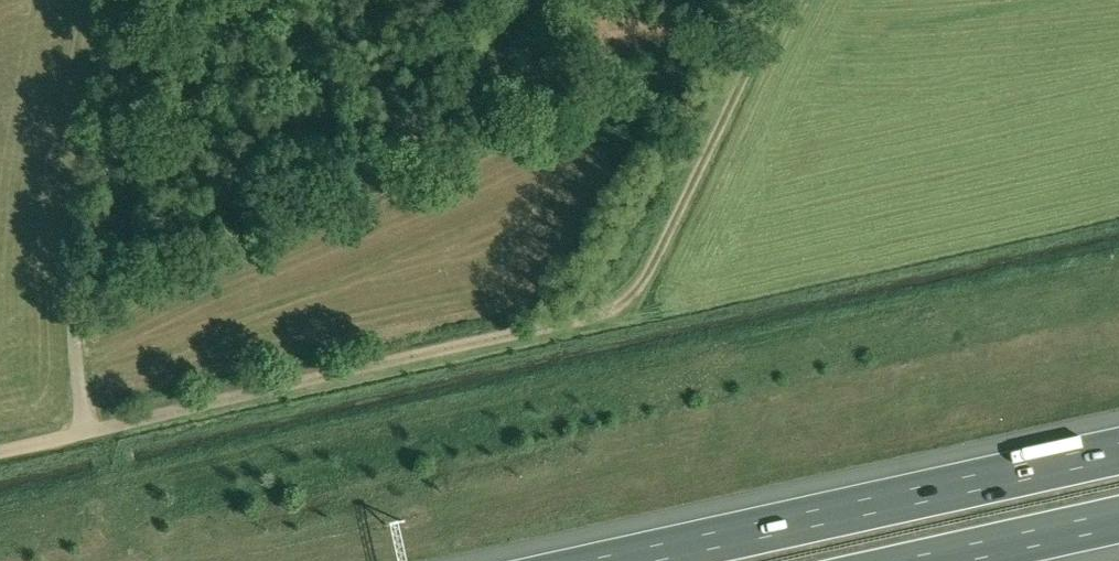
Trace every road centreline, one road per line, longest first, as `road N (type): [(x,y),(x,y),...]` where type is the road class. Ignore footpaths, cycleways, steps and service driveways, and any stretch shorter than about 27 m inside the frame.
road 1 (unclassified): [(85,432),(616,307)]
road 2 (motorway): [(1118,451),(618,560)]
road 3 (unclassified): [(85,432),(74,335),(78,231),(123,0)]
road 4 (track): [(616,307),(647,273),(783,0)]
road 5 (motorway): [(937,560),(1118,519)]

